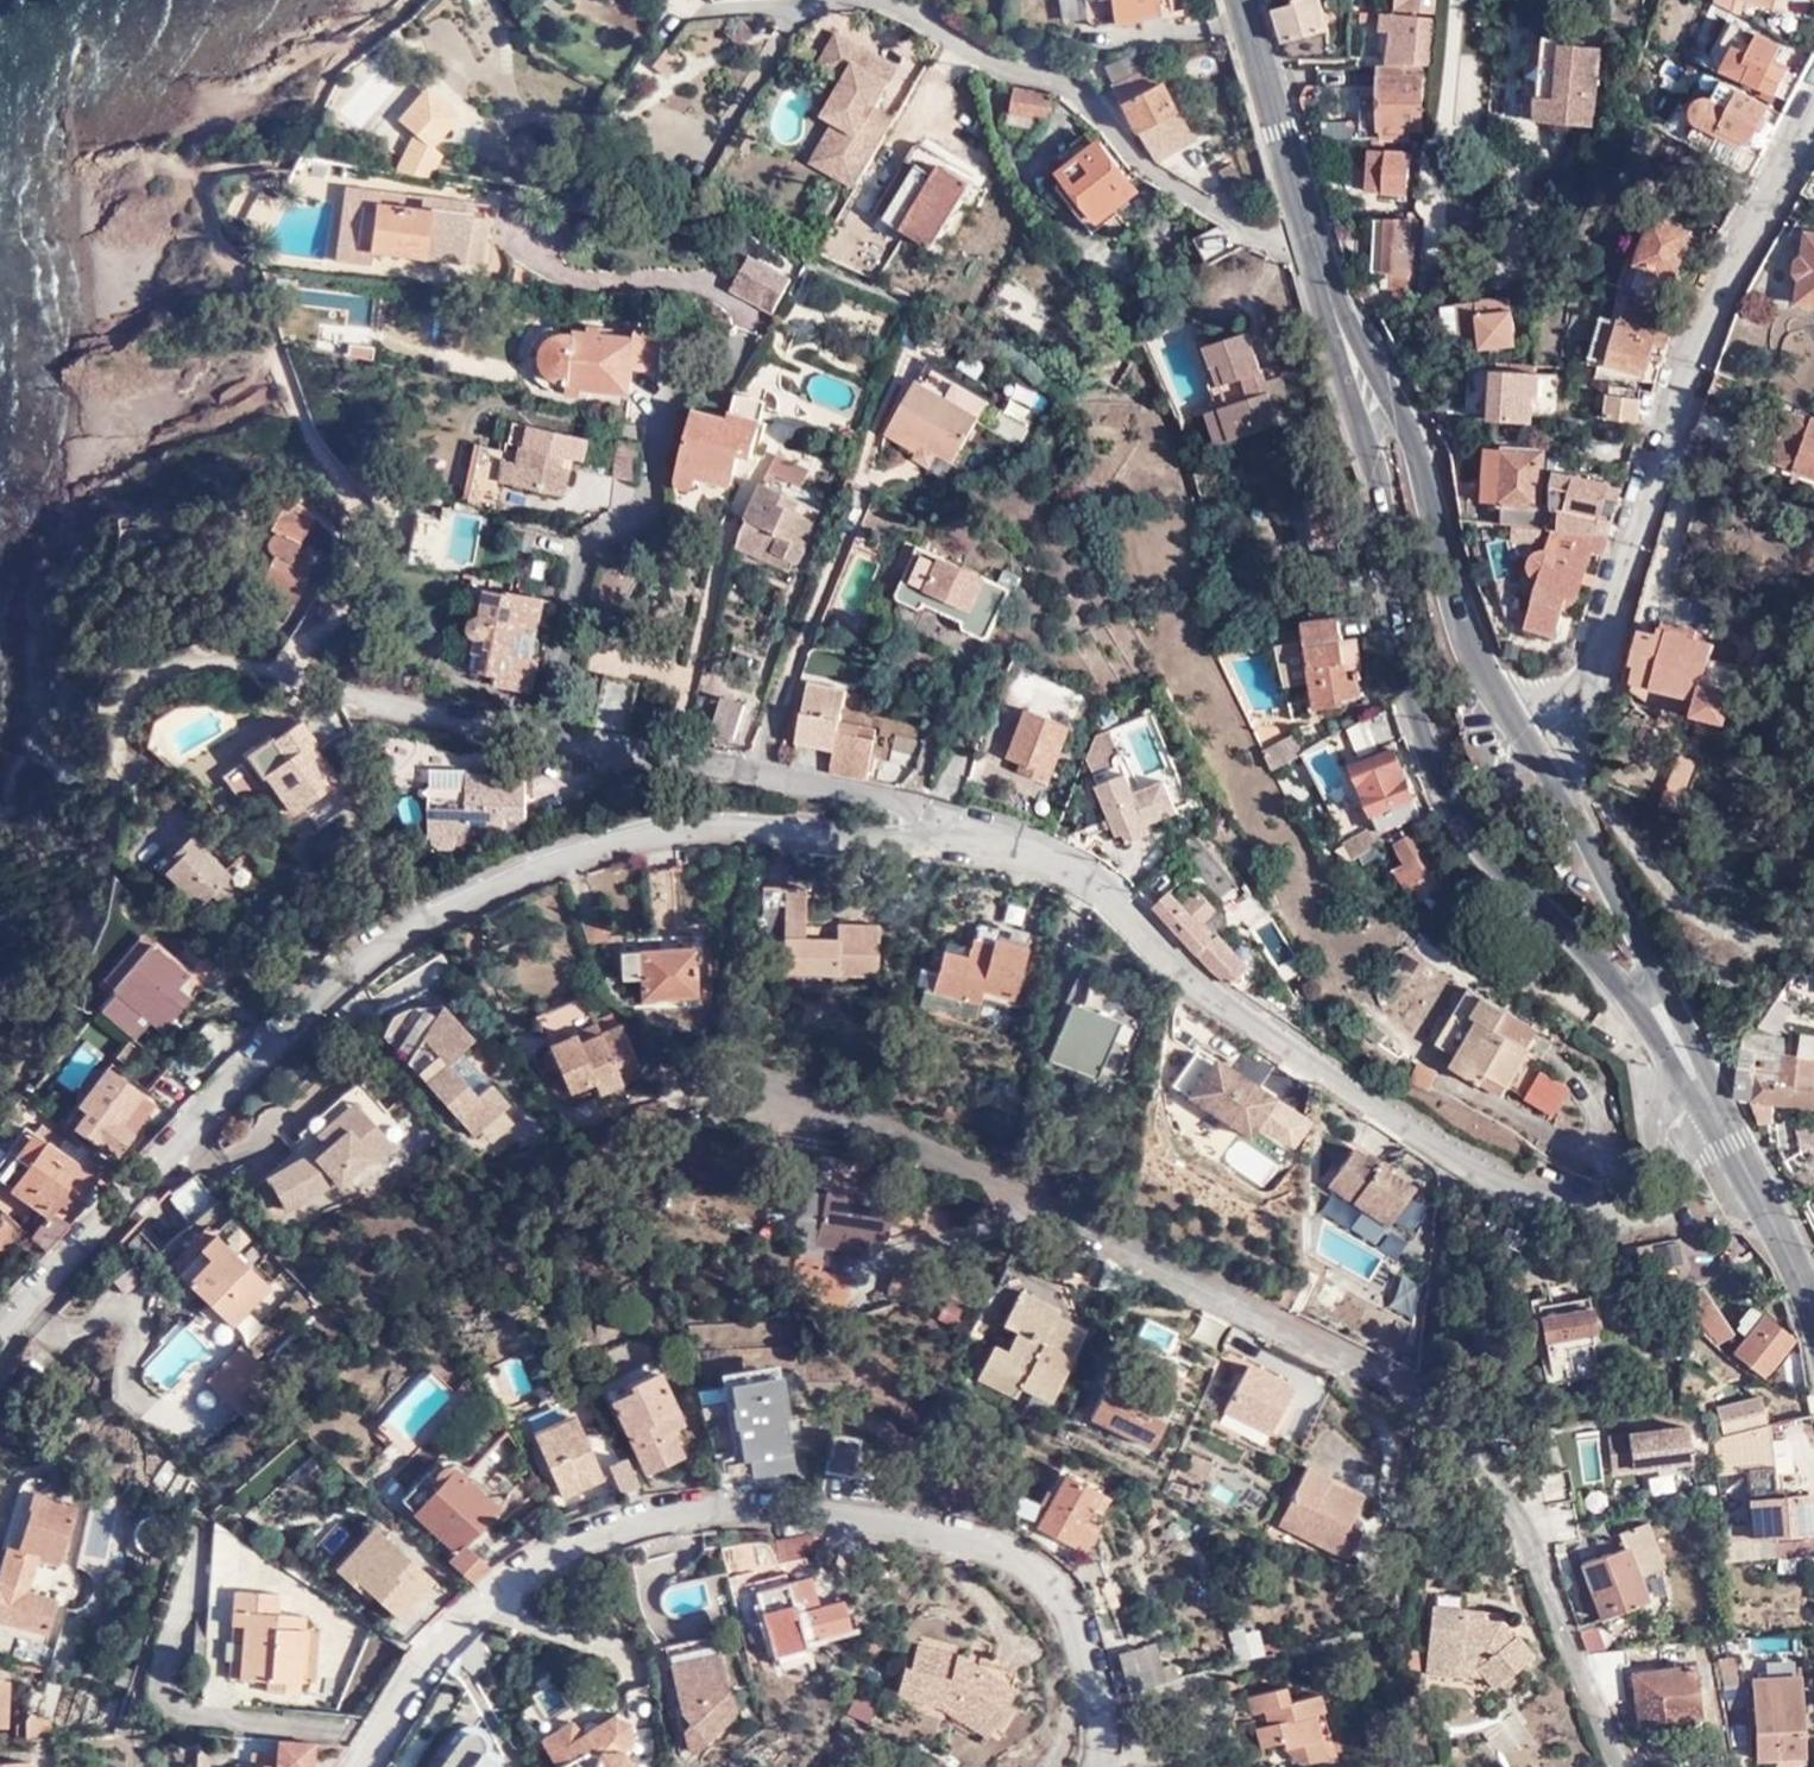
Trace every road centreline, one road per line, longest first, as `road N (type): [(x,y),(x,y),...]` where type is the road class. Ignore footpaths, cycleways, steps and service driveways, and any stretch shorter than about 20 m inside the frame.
road 1 (residential): [(1008,838),(700,827),(610,843),(457,907),(343,975),(0,1334)]
road 2 (residential): [(1621,1766),(1544,1557),(1501,1494),(1418,1407),(1345,1354),(1196,1277),(886,1124),(752,1077)]
road 3 (residential): [(1098,1766),(1094,1644),(1051,1584),(986,1538),(791,1507),(680,1512),(583,1543),(488,1597),(390,1703),(359,1766)]
road 4 (residential): [(1712,1103),(1684,1116),(1669,1138),(1671,1214),(1658,1237),(1633,1253),(1595,1240),(1387,1115),(1183,975),(1103,890),(1008,838)]
road 5 (tertiary): [(1331,289),(1422,724),(1443,779),(1508,872),(1610,960),(1667,1024)]
road 6 (residential): [(548,735),(592,541),(658,498),(679,394),(730,381),(750,320),(699,282),(565,273),(526,236)]
road 7 (residential): [(1813,113),(1681,388),(1603,665),(1538,758)]
road 8 (tertiary): [(1538,758),(1476,648),(1395,405),(1331,289)]
road 9 (residential): [(1309,229),(1259,235),(1142,161),(1072,88),(998,64),(880,0)]
road 10 (residential): [(1567,798),(1596,794),(1679,901),(1736,930),(1813,943)]
road 11 (residential): [(761,774),(866,492)]
road 12 (residential): [(761,774),(938,814),(1008,838)]
road 13 (residential): [(301,678),(548,735)]
road 14 (tertiary): [(1667,1024),(1637,937),(1567,798)]
road 15 (tertiary): [(1250,0),(1309,229)]
road 16 (tertiary): [(1712,1103),(1813,1312)]
road 17 (residential): [(548,735),(761,774)]

